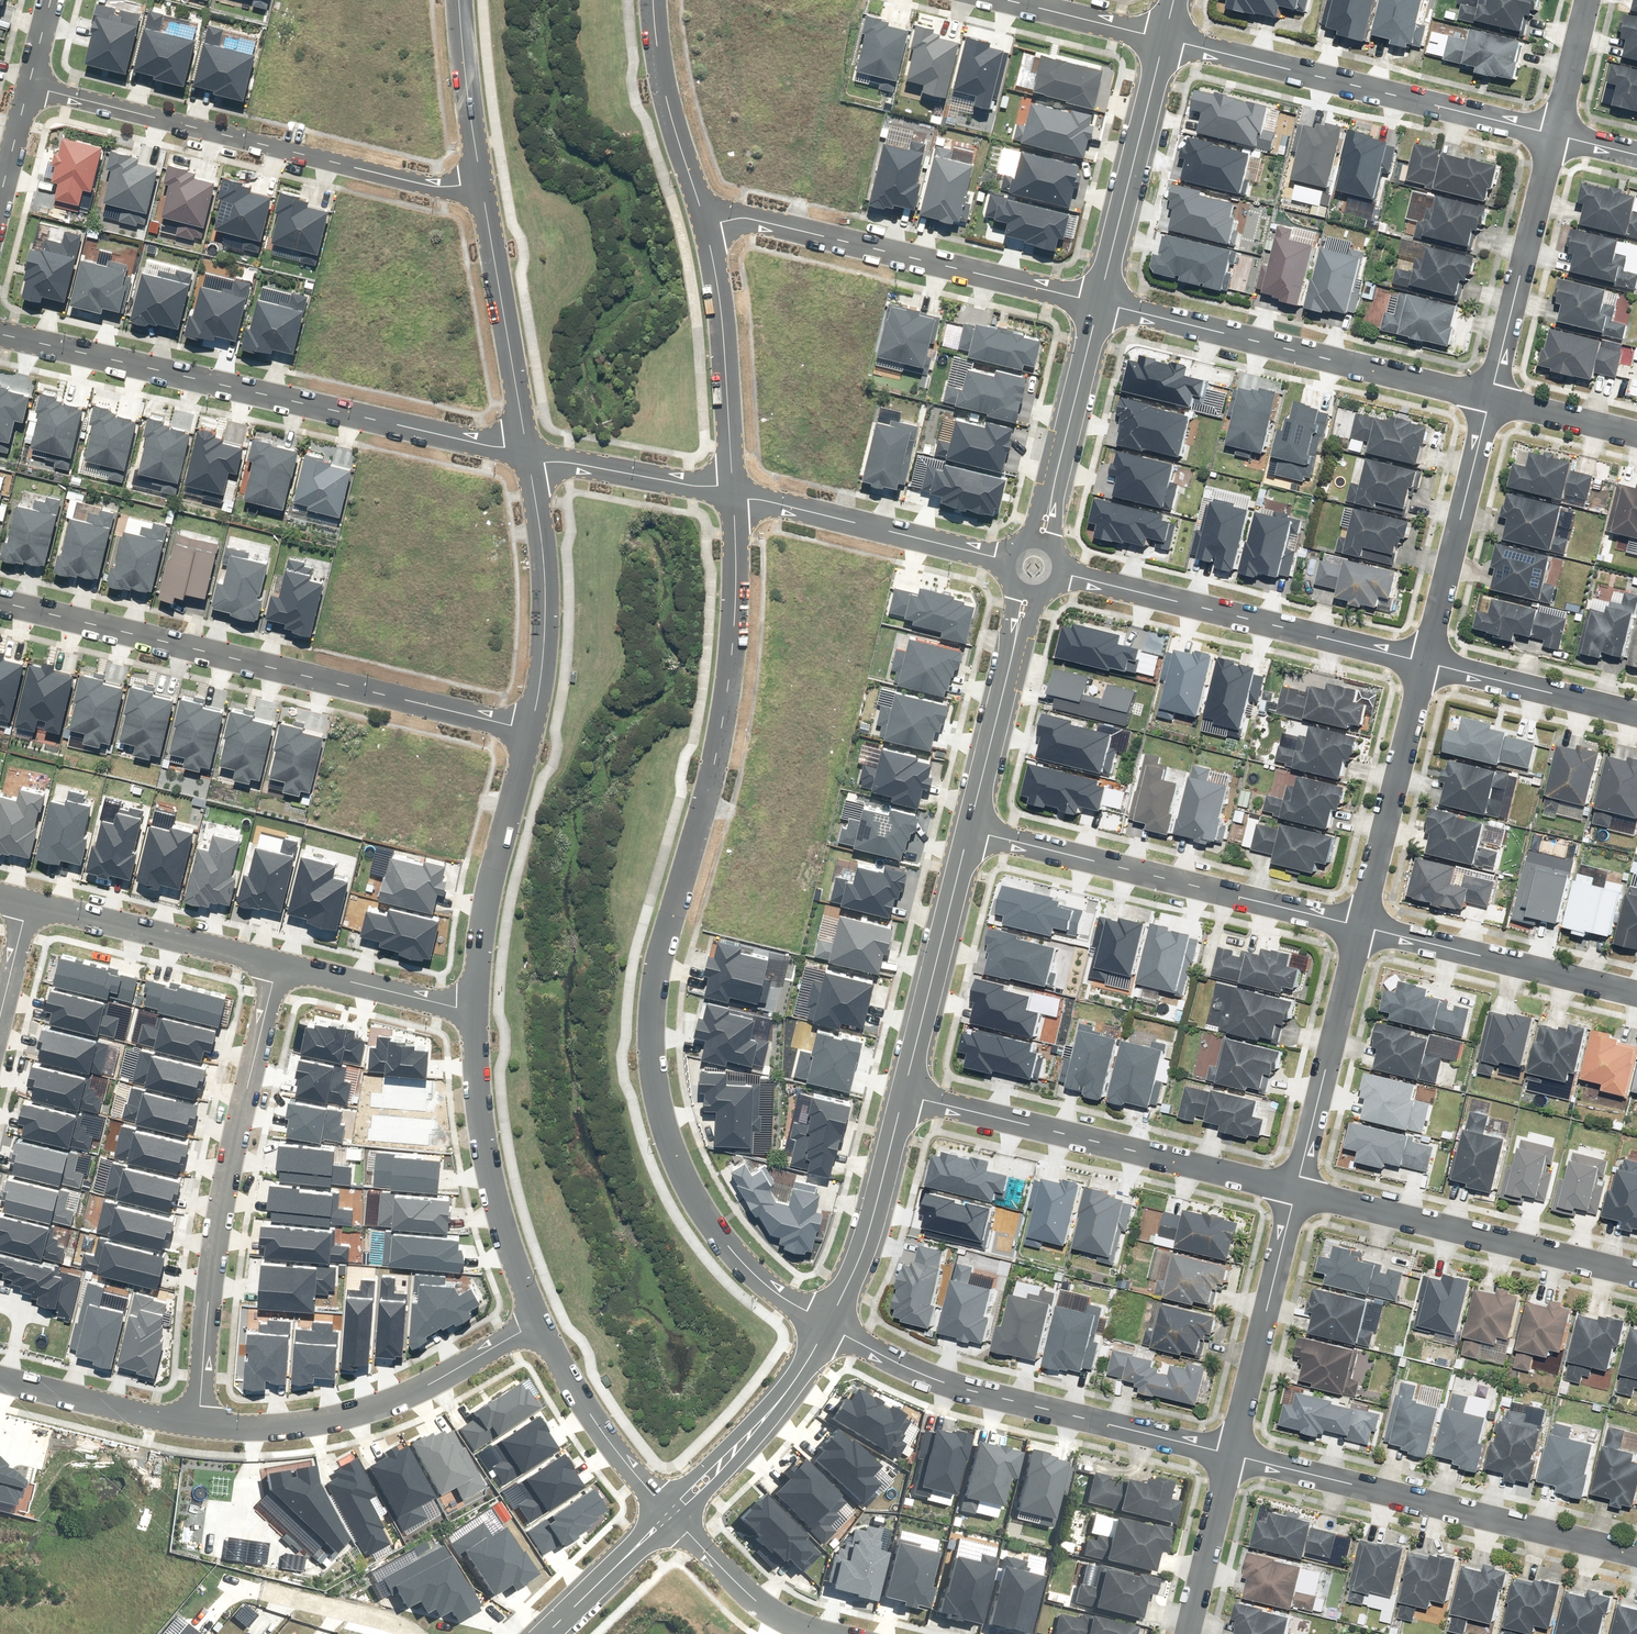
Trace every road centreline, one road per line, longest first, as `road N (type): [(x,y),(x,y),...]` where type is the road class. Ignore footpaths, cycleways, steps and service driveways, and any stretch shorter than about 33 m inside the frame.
road 1 (residential): [(826,1326),(740,1261),(689,1191),(657,1106),(649,1053),(650,1002),(708,781),(732,626),(732,495)]
road 2 (residential): [(0,604),(530,730)]
road 3 (residential): [(0,332),(527,455)]
road 4 (residential): [(278,964),(221,1197),(200,1430)]
road 5 (residential): [(29,85),(434,186),(481,181)]
road 6 (residential): [(1231,1455),(943,1383),(826,1326)]
road 7 (residential): [(1636,1554),(1231,1455)]
road 8 (residential): [(1361,926),(968,829)]
road 9 (residential): [(1099,304),(747,217),(706,226)]
road 10 (residential): [(1296,1190),(904,1094)]
road 11 (residential): [(1490,396),(1099,304)]
road 12 (residential): [(1554,134),(1165,37)]
road 13 (residential): [(1425,664),(1058,566)]
road 14 (residential): [(200,1430),(349,1417),(428,1386),(541,1323)]
road 15 (residential): [(1636,1274),(1296,1190)]
road 16 (residential): [(472,1012),(489,1153),(541,1323)]
road 17 (residential): [(530,730),(489,889),(472,1012)]
road 18 (residential): [(1636,996),(1361,926)]
road 19 (residential): [(732,495),(1007,558)]
road 20 (residential): [(481,181),(527,455)]
road 21 (residential): [(527,455),(546,595),(530,730)]
road 22 (residential): [(1425,664),(1490,396)]
road 23 (residential): [(1099,304),(1165,37)]
road 24 (residential): [(1231,1455),(1296,1190)]
road 25 (residential): [(904,1094),(968,829)]
road 26 (residential): [(1296,1190),(1361,926)]
road 27 (residential): [(706,226),(725,361),(732,495)]
road 28 (residential): [(1361,926),(1425,664)]
road 29 (residential): [(1490,396),(1554,134)]
road 30 (residential): [(27,900),(278,964)]
road 31 (residential): [(968,829),(1029,586)]
road 32 (residential): [(826,1326),(779,1402),(669,1514)]
road 33 (residential): [(826,1326),(866,1242),(904,1094)]
road 34 (residential): [(1039,536),(1099,304)]
road 35 (residential): [(653,0),(663,90),(706,226)]
road 36 (residential): [(541,1323),(590,1416),(669,1514)]
road 37 (residential): [(1636,715),(1425,664)]
road 38 (residential): [(527,455),(732,495)]
road 39 (residential): [(0,1378),(200,1430)]
road 40 (residential): [(832,1633),(757,1602),(669,1514)]
road 41 (residential): [(278,964),(472,1012)]
road 42 (residential): [(1187,1633),(1231,1455)]
road 43 (residential): [(461,0),(481,181)]
road 44 (residential): [(669,1514),(541,1633)]
road 45 (residential): [(1165,37),(1008,0)]
road 46 (residential): [(1636,432),(1490,396)]
road 47 (residential): [(1554,134),(1587,0)]

